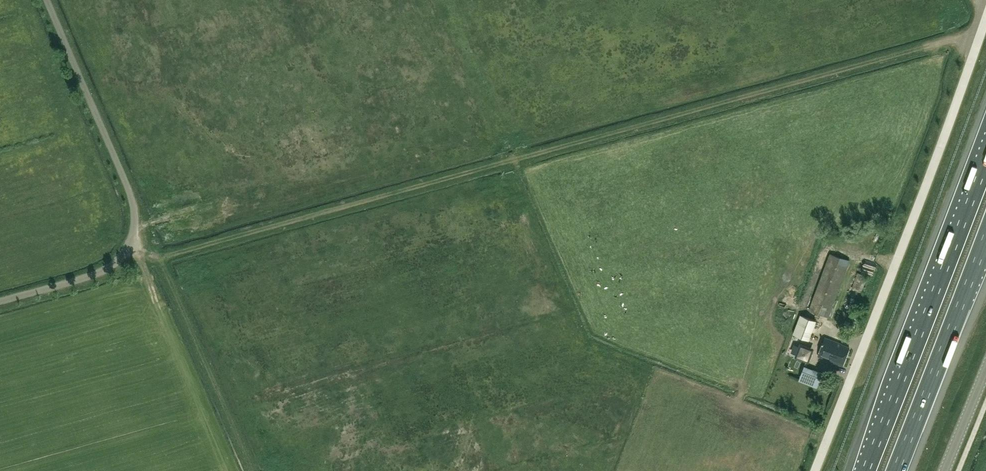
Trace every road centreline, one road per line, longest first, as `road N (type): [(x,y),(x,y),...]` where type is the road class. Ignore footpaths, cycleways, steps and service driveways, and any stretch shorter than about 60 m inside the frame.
road 1 (track): [(159,258),(941,42),(977,43)]
road 2 (unclassified): [(815,470),(985,19)]
road 3 (unclassified): [(0,301),(106,268),(133,230),(128,188),(47,0)]
road 4 (motorway): [(985,156),(867,470)]
road 5 (track): [(250,470),(159,258),(129,243)]
road 6 (motorway): [(897,470),(985,239)]

